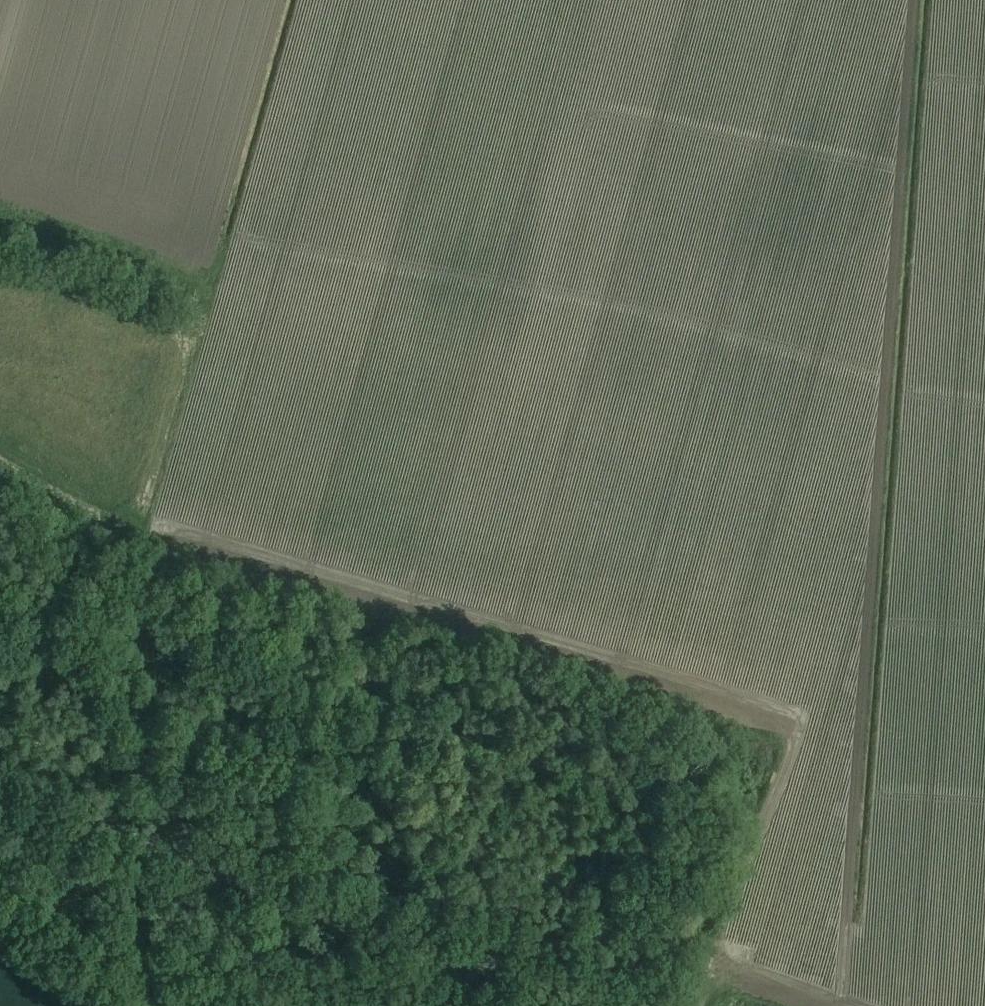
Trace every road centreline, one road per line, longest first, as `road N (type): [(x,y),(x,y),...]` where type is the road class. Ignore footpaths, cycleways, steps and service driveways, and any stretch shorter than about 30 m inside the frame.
road 1 (tertiary): [(620,1005),(0,794)]

